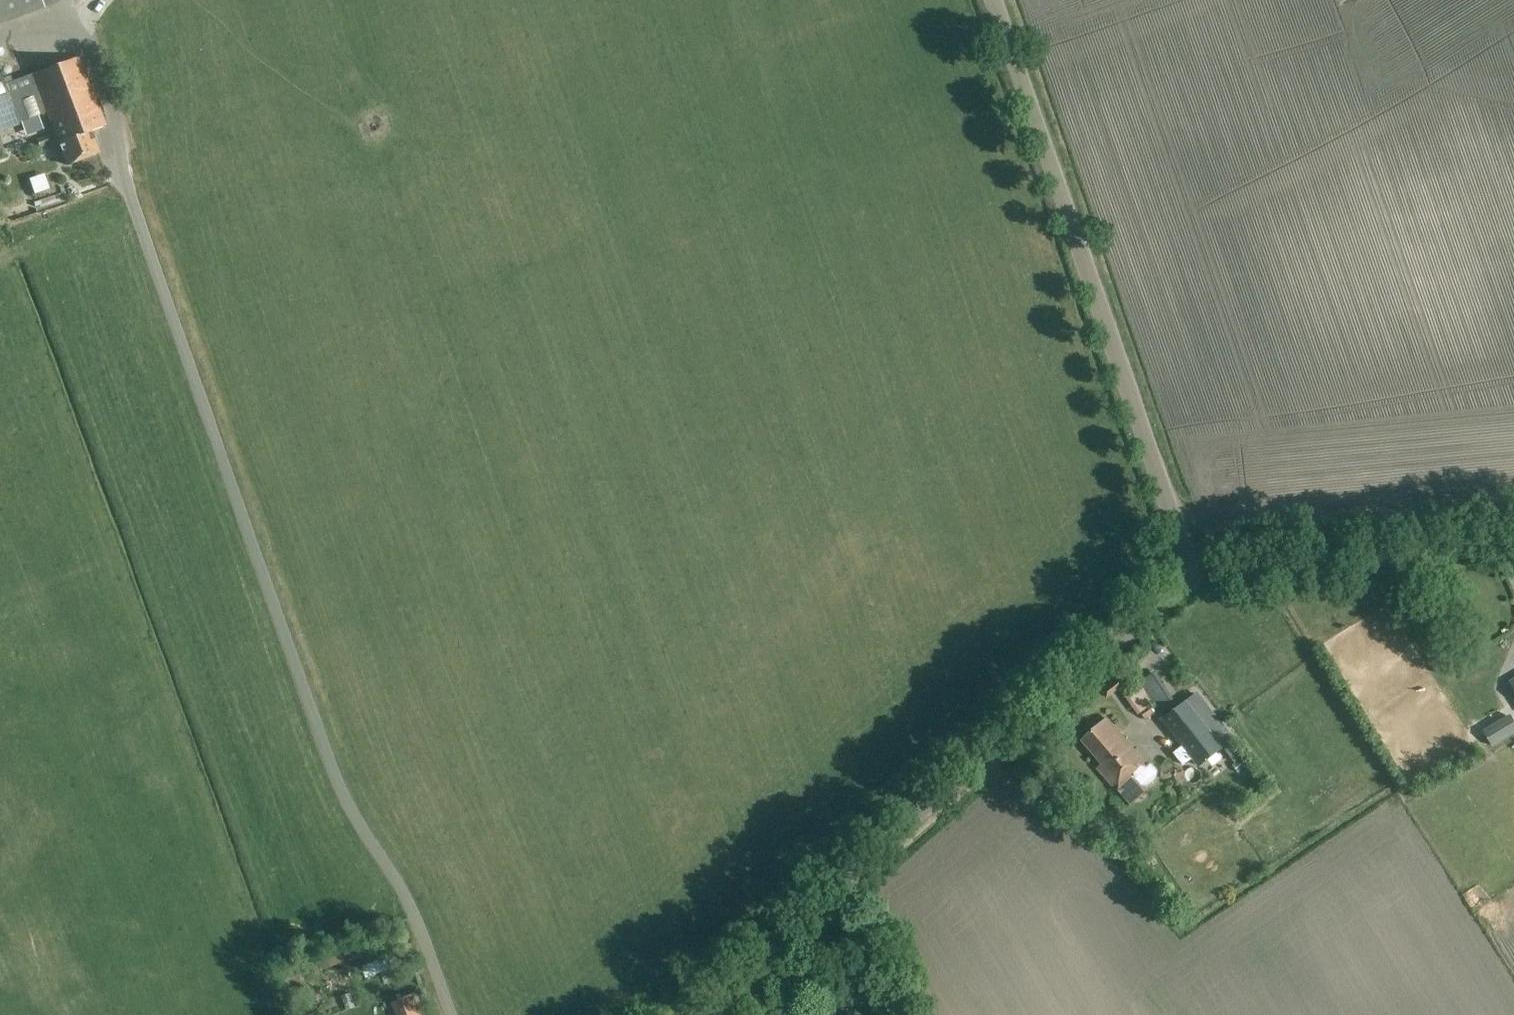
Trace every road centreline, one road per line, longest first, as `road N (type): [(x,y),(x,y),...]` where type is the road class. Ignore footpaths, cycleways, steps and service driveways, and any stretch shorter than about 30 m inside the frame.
road 1 (unclassified): [(688,1014),(1197,563)]
road 2 (tertiary): [(1197,563),(1180,542),(993,0)]
road 3 (tertiary): [(1513,538),(1216,568),(1197,563)]

